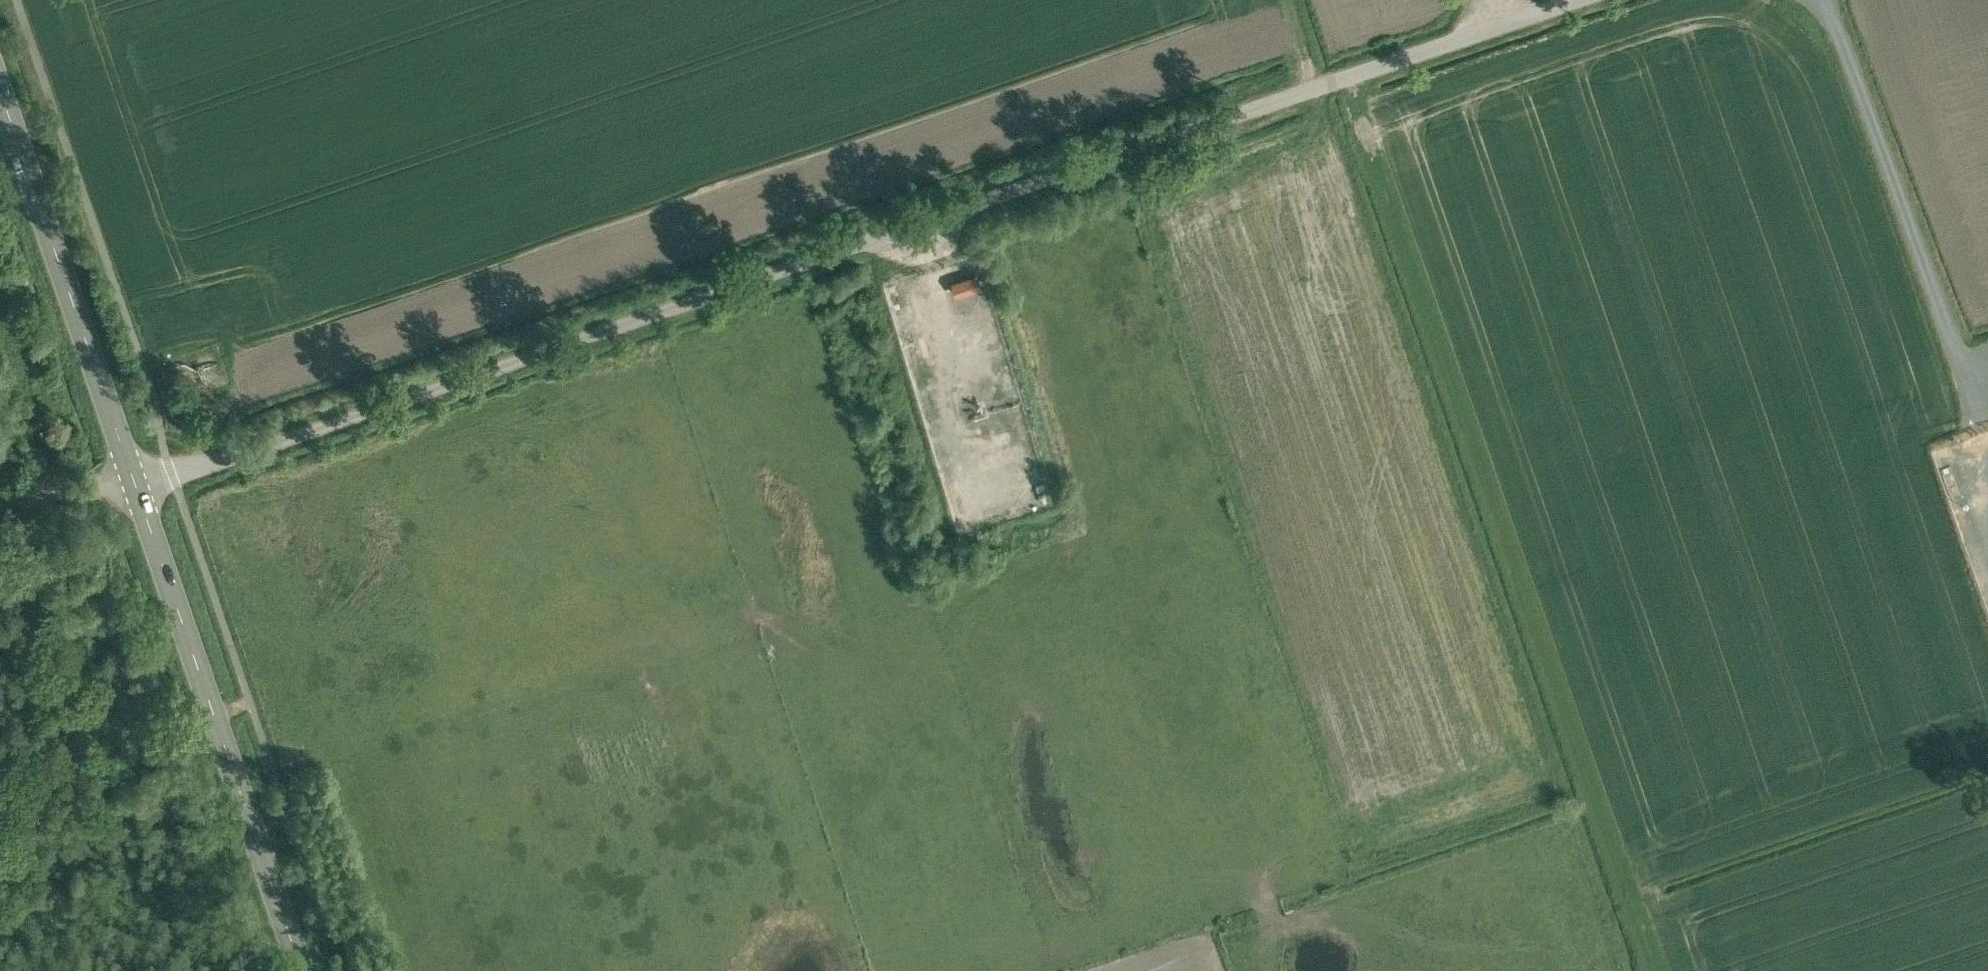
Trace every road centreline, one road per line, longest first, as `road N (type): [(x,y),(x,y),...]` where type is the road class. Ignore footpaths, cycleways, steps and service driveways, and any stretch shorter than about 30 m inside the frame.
road 1 (unclassified): [(1582,0),(125,488)]
road 2 (tertiary): [(125,488),(305,970)]
road 3 (tertiary): [(0,114),(125,488)]

